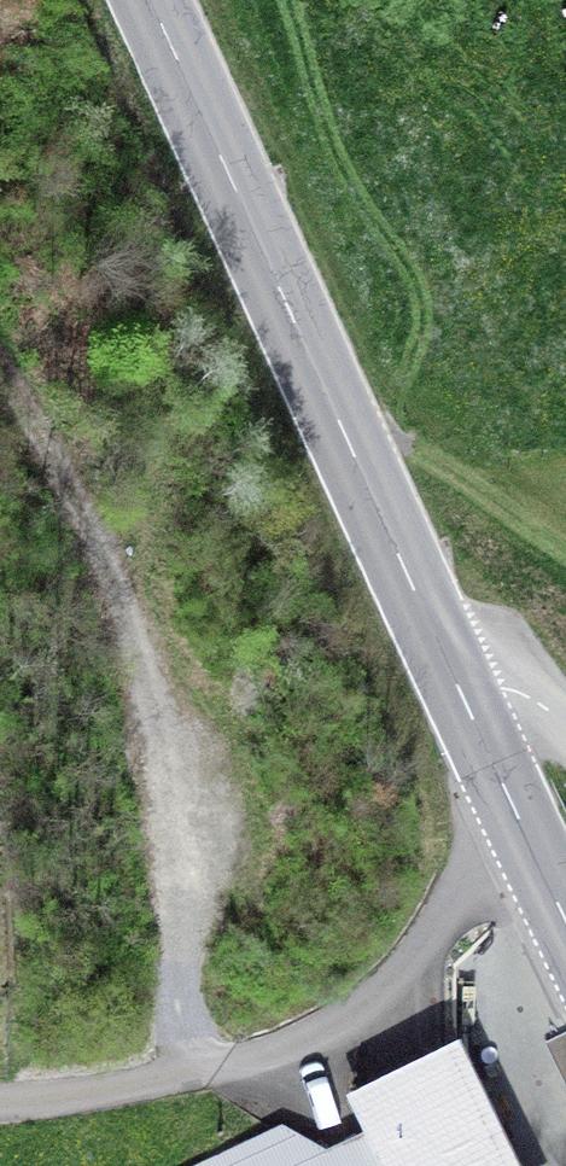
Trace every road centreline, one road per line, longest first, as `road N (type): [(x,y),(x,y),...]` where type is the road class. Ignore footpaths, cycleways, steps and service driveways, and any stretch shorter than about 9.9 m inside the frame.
road 1 (track): [(0,357),(64,462),(148,671),(175,790),(188,1079)]
road 2 (secondary): [(151,0),(463,691)]
road 3 (secondary): [(463,691),(565,924)]

